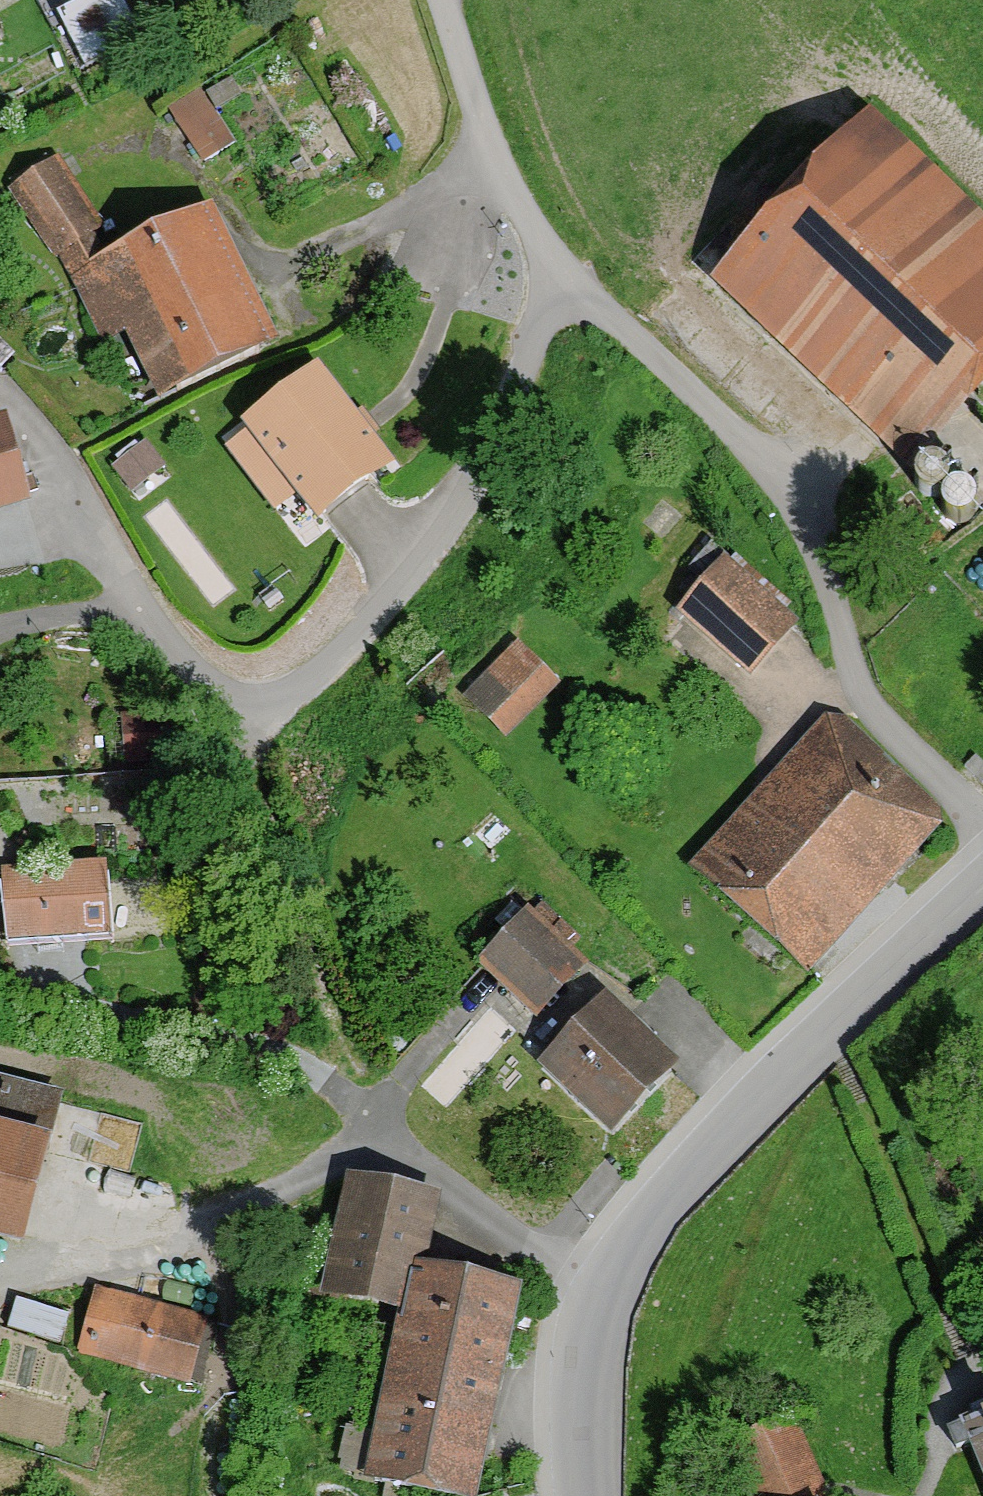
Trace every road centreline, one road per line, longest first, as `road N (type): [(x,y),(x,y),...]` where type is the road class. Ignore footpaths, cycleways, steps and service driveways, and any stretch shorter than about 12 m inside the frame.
road 1 (residential): [(564,276),(458,509),(399,591),(299,689),(254,704),(206,682),(147,628),(113,615),(0,627)]
road 2 (residential): [(564,276),(783,482),(822,557),(862,691),(982,821)]
road 3 (residential): [(982,885),(694,1169),(651,1217),(602,1297)]
road 4 (residential): [(402,1146),(165,1239),(0,1288)]
road 5 (residential): [(402,1146),(319,1066),(42,993)]
road 6 (track): [(254,704),(319,1066)]
road 7 (residential): [(438,0),(497,164),(564,276)]
road 8 (residential): [(602,1297),(402,1146)]
road 9 (residential): [(602,1297),(580,1388),(582,1495)]

